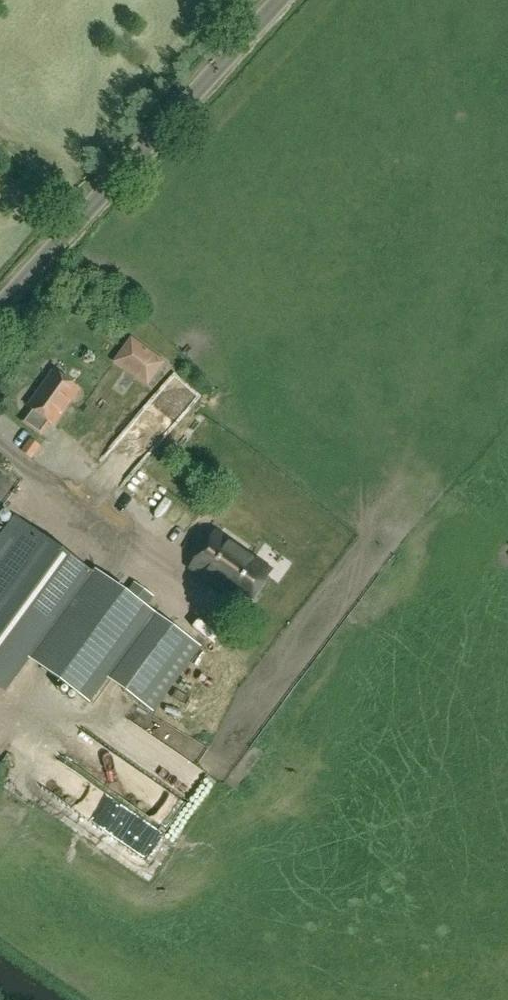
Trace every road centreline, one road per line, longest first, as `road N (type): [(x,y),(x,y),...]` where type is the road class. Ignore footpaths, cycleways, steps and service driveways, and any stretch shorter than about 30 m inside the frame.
road 1 (unclassified): [(0,310),(281,0)]

